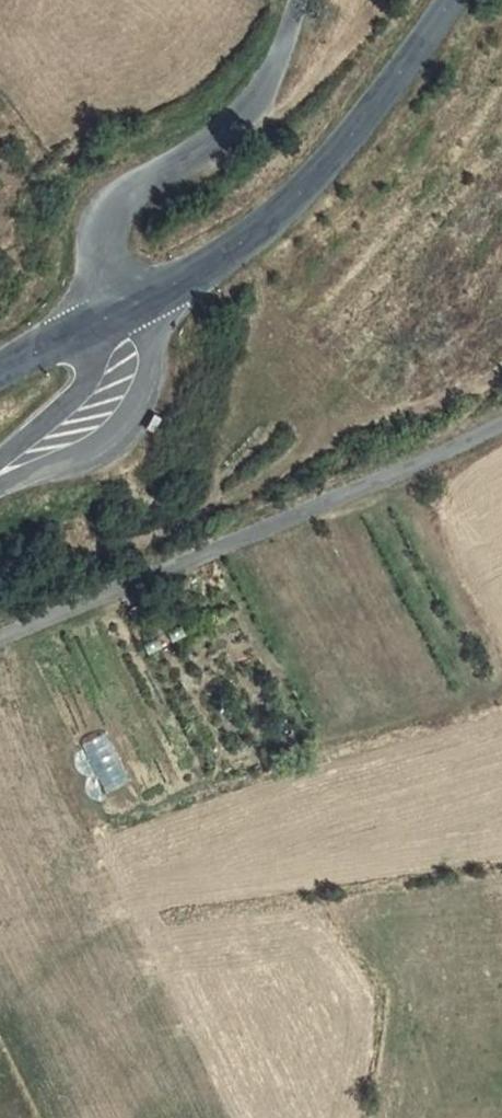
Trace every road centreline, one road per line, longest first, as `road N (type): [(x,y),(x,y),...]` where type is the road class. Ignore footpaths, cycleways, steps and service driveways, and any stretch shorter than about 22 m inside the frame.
road 1 (unclassified): [(0,642),(136,592),(501,420)]
road 2 (tertiary): [(156,306),(226,267),(292,216),(345,161),(464,0)]
road 3 (unclassified): [(125,323),(104,286),(101,255),(115,208),(238,122),(276,73),(296,0)]
road 4 (tertiary): [(0,493),(95,454),(122,431),(154,372),(156,306)]
road 5 (tertiary): [(94,337),(95,382),(84,397),(0,473)]

